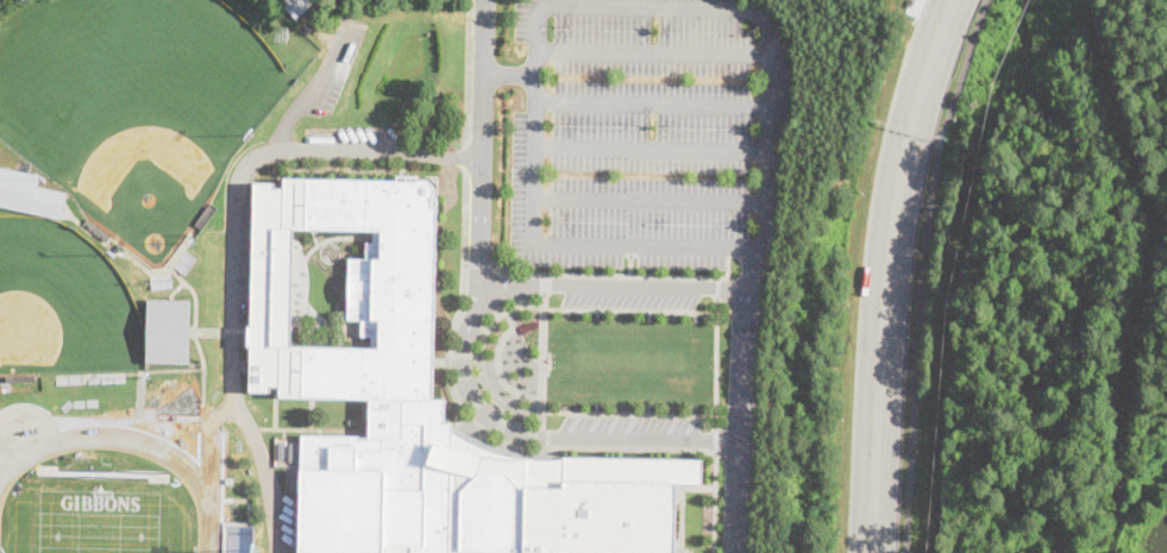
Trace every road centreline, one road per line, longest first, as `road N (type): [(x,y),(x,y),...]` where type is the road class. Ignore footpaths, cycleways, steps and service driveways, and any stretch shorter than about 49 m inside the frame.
road 1 (secondary): [(953,0),(905,139),(892,221),(871,552)]

